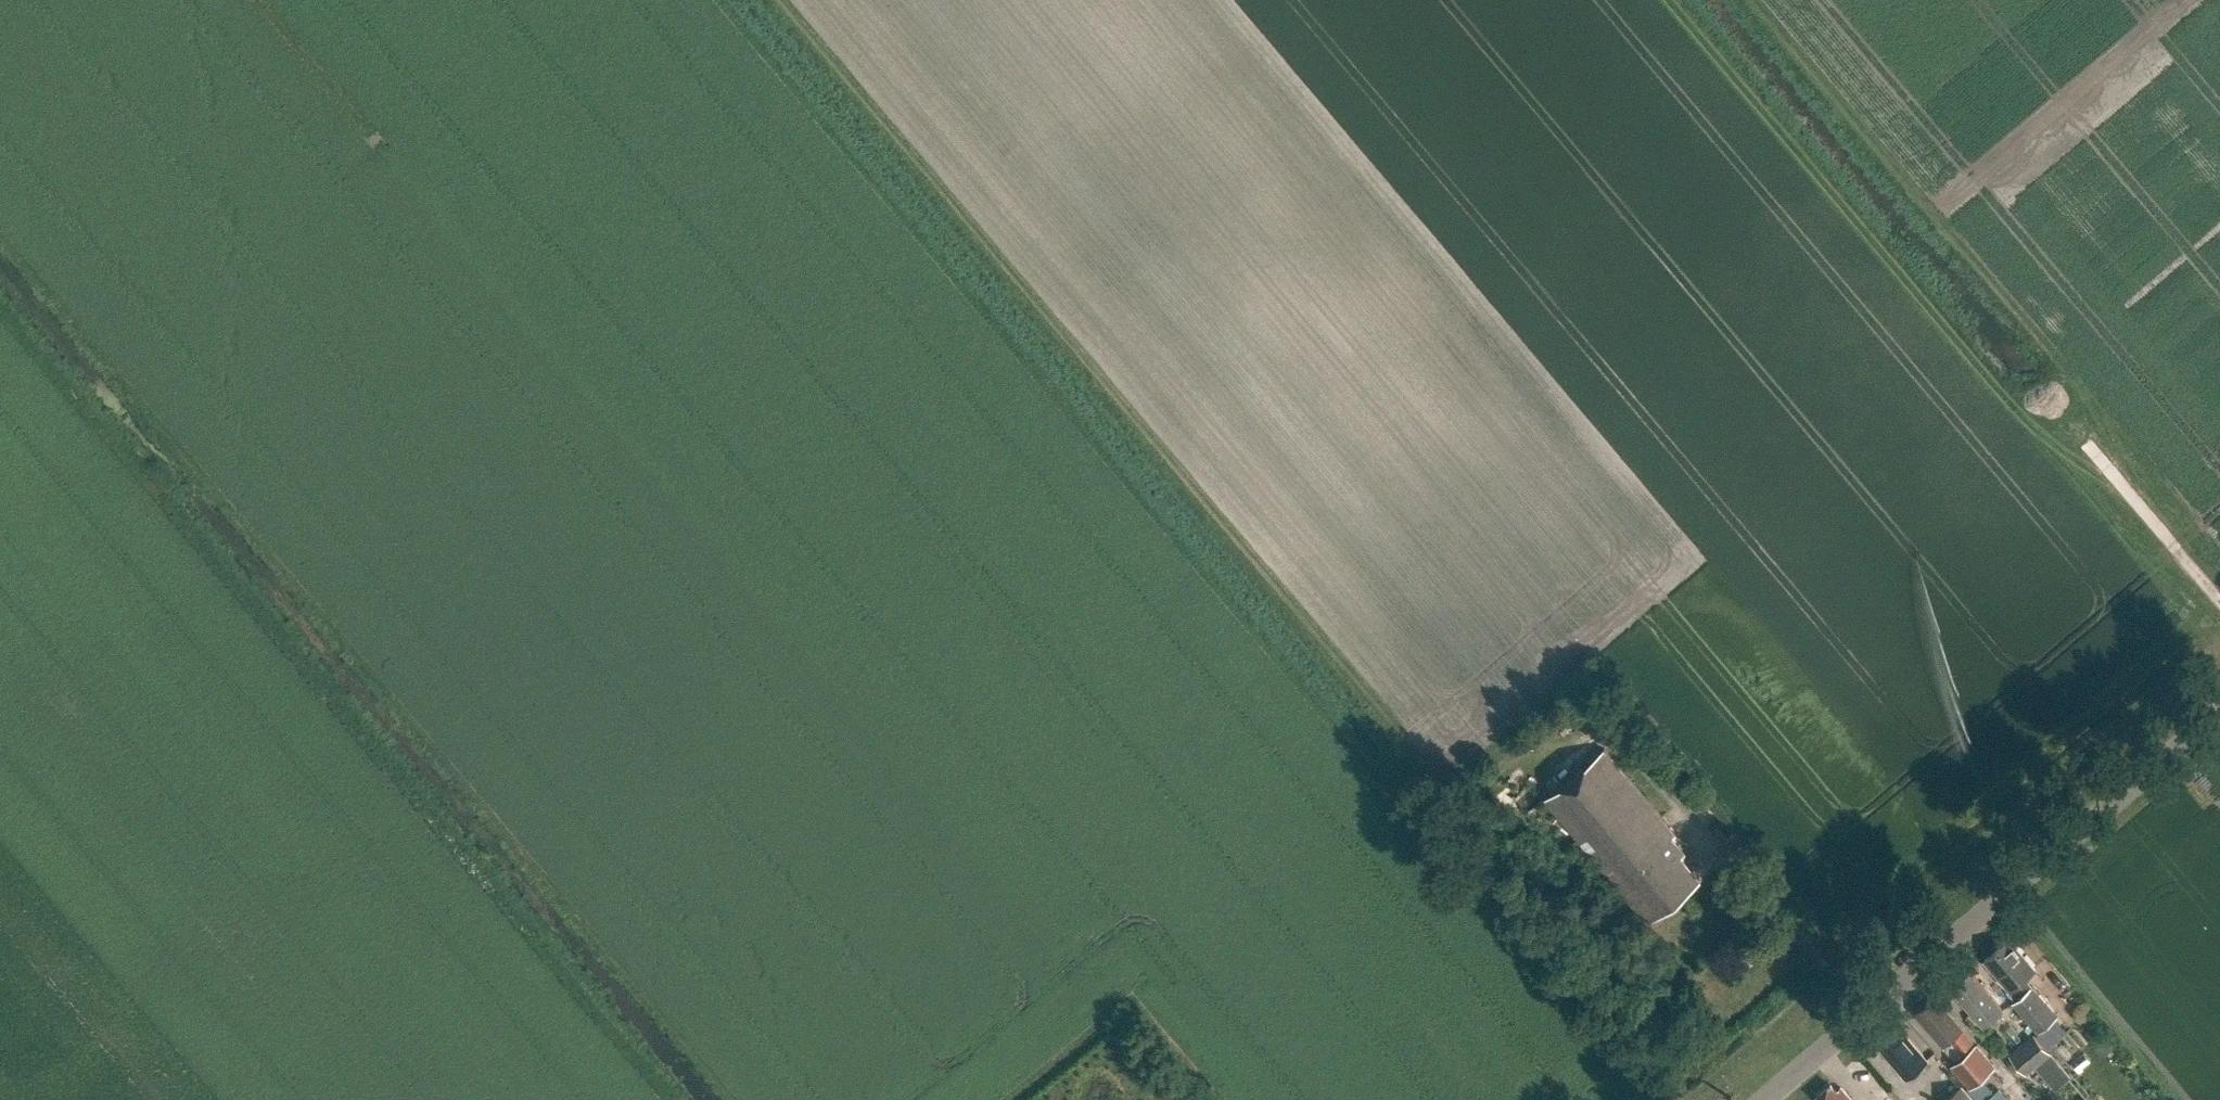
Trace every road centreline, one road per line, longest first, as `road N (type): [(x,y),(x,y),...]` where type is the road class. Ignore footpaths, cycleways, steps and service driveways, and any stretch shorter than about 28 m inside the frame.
road 1 (unclassified): [(1766,1099),(2219,719)]
road 2 (track): [(2219,604),(2089,447)]

